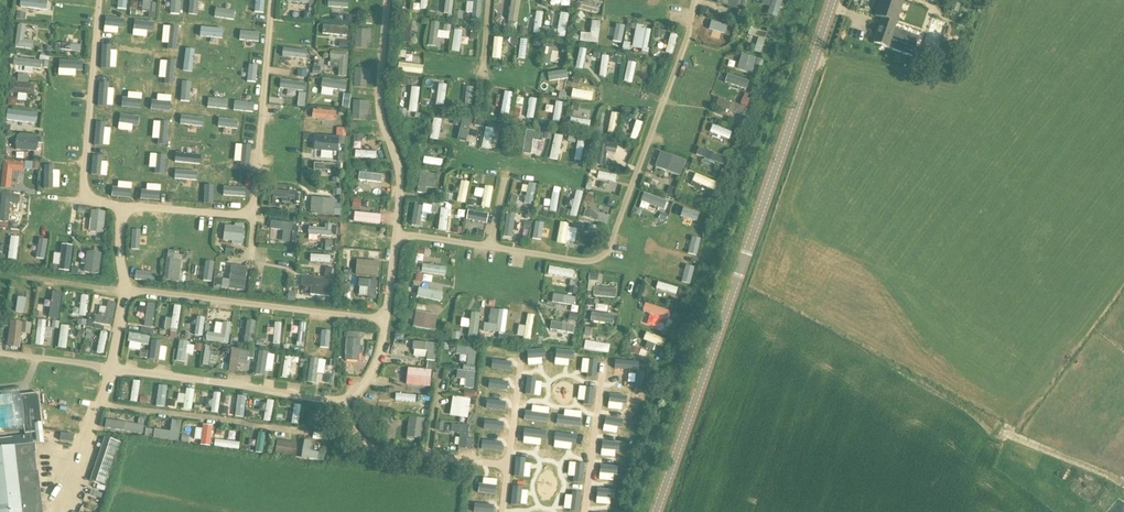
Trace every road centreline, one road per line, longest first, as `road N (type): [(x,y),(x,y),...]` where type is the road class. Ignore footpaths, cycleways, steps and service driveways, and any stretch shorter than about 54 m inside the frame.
road 1 (tertiary): [(654,511),(834,0)]

